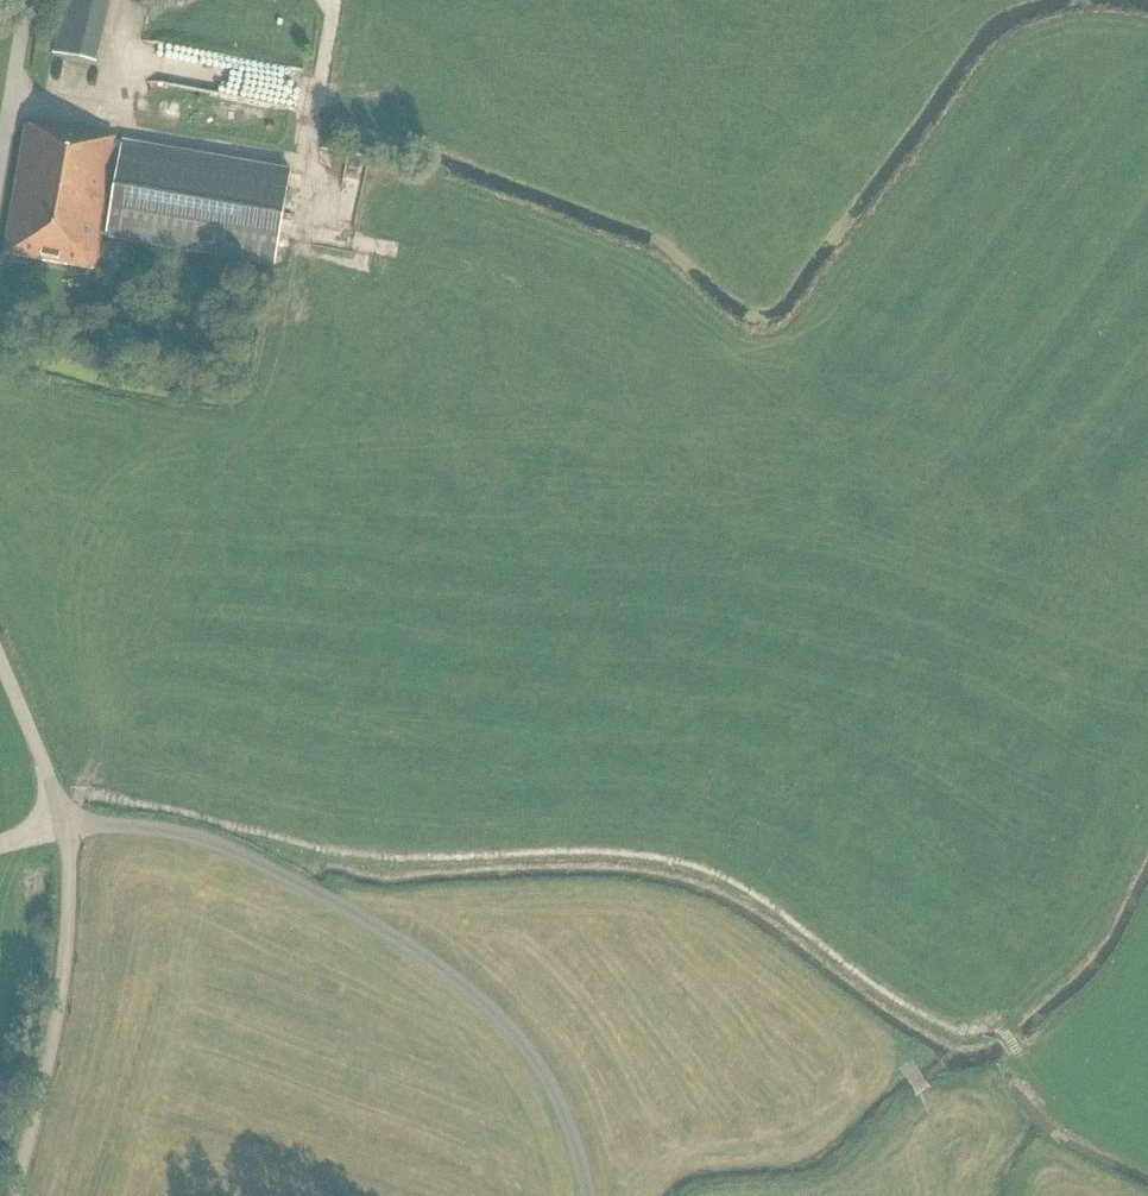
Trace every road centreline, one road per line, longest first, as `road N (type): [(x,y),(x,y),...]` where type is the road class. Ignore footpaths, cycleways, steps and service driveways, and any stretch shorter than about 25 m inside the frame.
road 1 (unclassified): [(589,1195),(560,1109),(536,1063),(455,980),(359,917),(232,852),(162,831),(65,825),(0,660)]
road 2 (unclassified): [(0,166),(27,0)]
road 3 (track): [(957,1195),(938,1129),(904,1059)]

